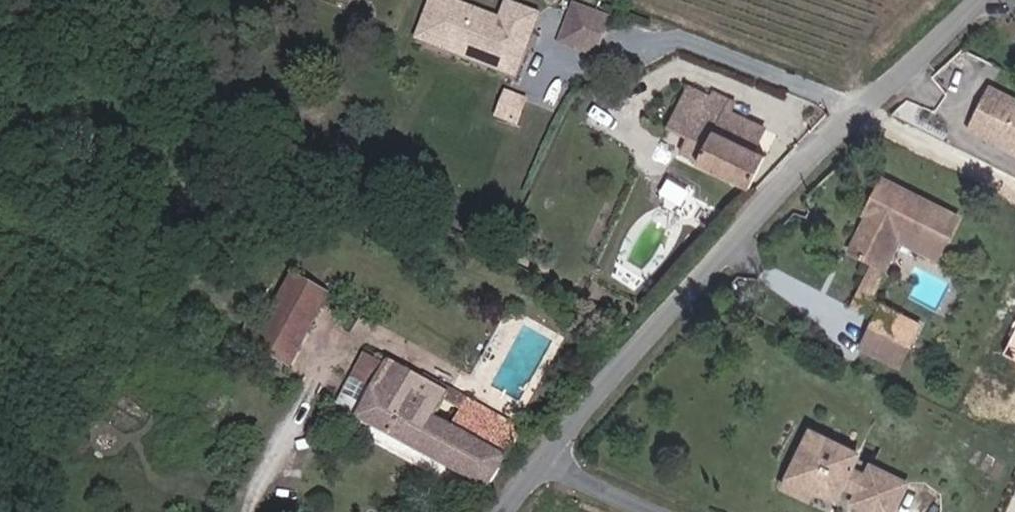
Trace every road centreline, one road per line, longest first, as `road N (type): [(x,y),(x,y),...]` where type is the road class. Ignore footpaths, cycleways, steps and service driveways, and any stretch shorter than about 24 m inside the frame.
road 1 (unclassified): [(980,0),(829,144),(599,396),(551,463)]

